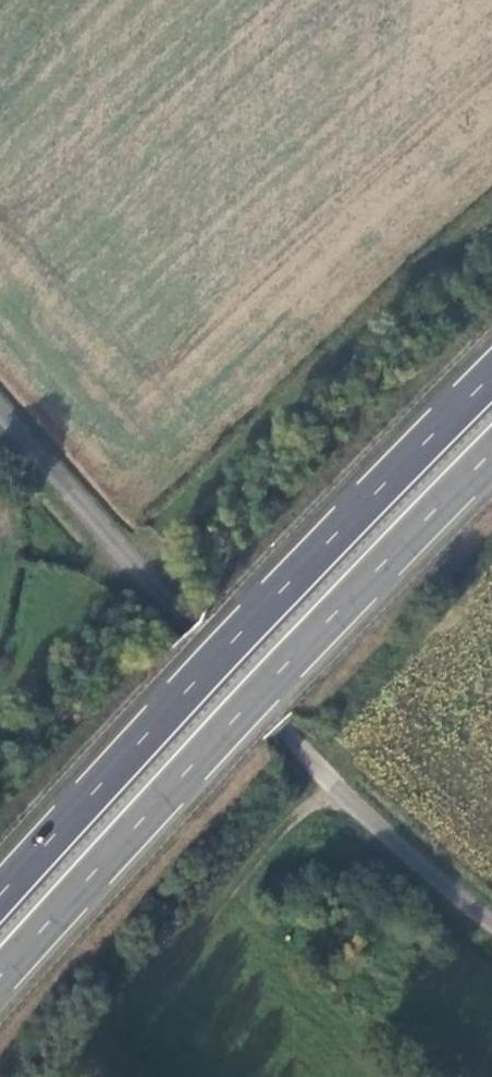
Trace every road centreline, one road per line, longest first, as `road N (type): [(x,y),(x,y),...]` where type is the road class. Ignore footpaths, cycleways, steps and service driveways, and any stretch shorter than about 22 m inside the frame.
road 1 (trunk): [(491,369),(0,897)]
road 2 (trunk): [(0,985),(491,459)]
road 3 (unclassified): [(491,917),(343,797),(0,404)]
road 4 (track): [(318,769),(158,972),(57,1076)]
road 5 (track): [(0,693),(124,554)]

